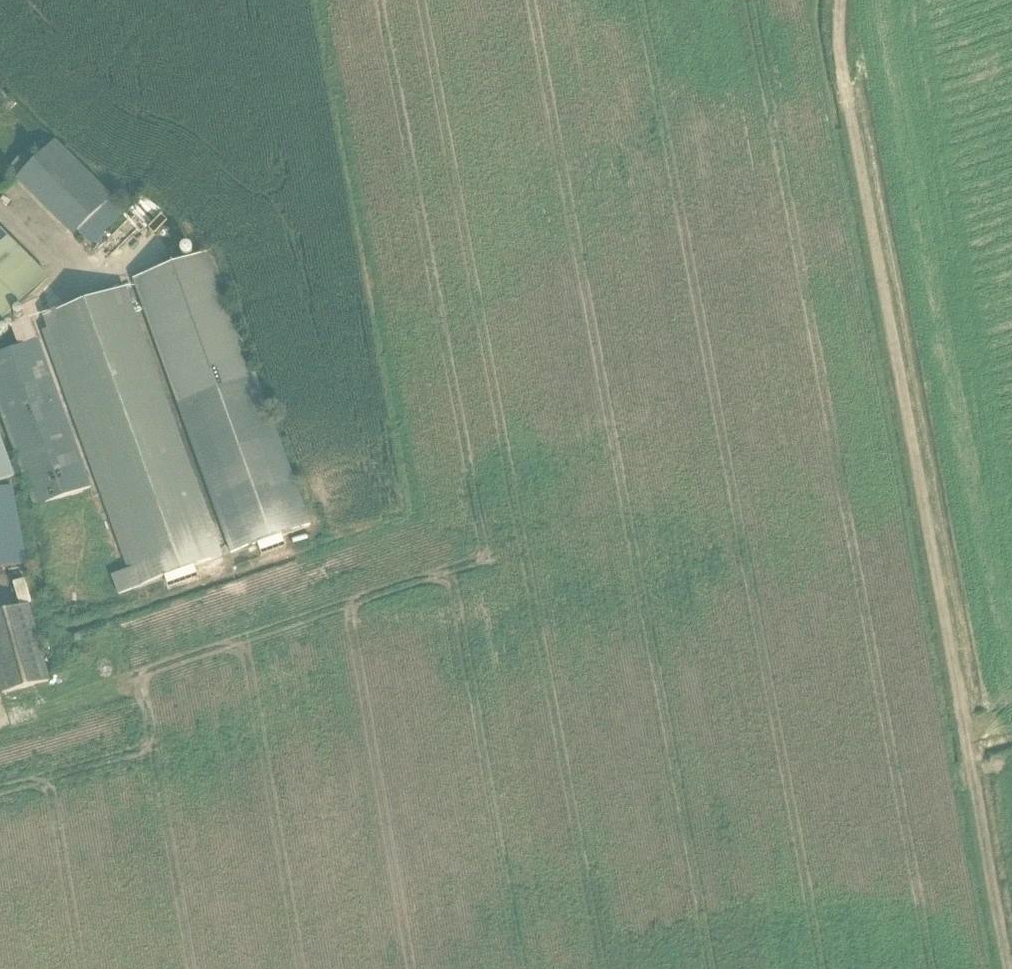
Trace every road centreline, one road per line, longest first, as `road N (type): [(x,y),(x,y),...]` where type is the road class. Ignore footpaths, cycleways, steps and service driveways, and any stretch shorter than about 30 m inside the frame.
road 1 (track): [(838,0),(836,52),(1011,968)]

